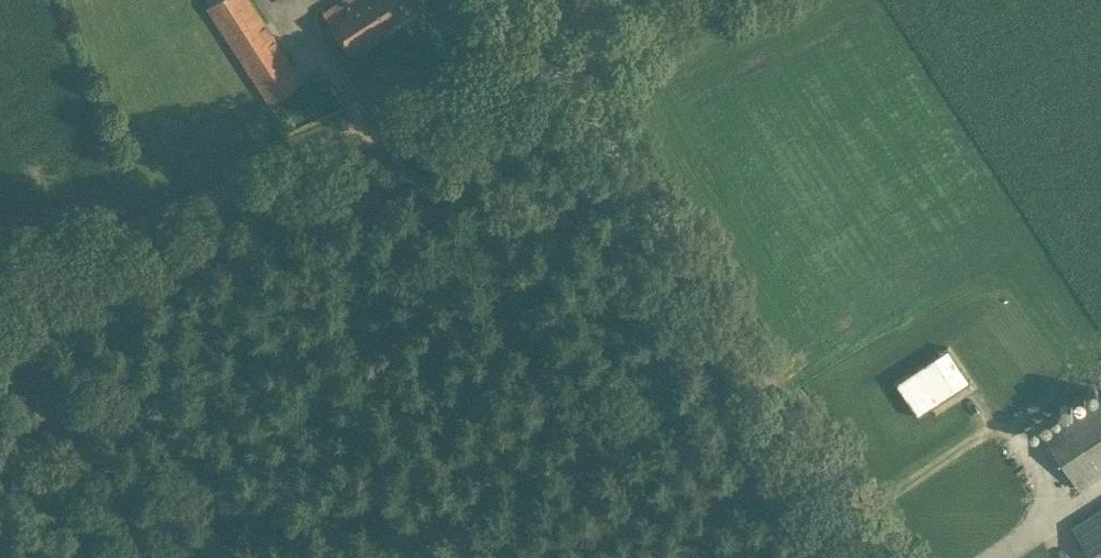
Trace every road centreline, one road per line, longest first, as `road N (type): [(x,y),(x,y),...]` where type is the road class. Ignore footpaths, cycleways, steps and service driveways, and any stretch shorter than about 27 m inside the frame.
road 1 (track): [(687,0),(1,291)]
road 2 (unclassified): [(904,557),(655,171),(531,0)]
road 3 (track): [(62,406),(150,557)]
road 4 (track): [(1,291),(62,406)]

